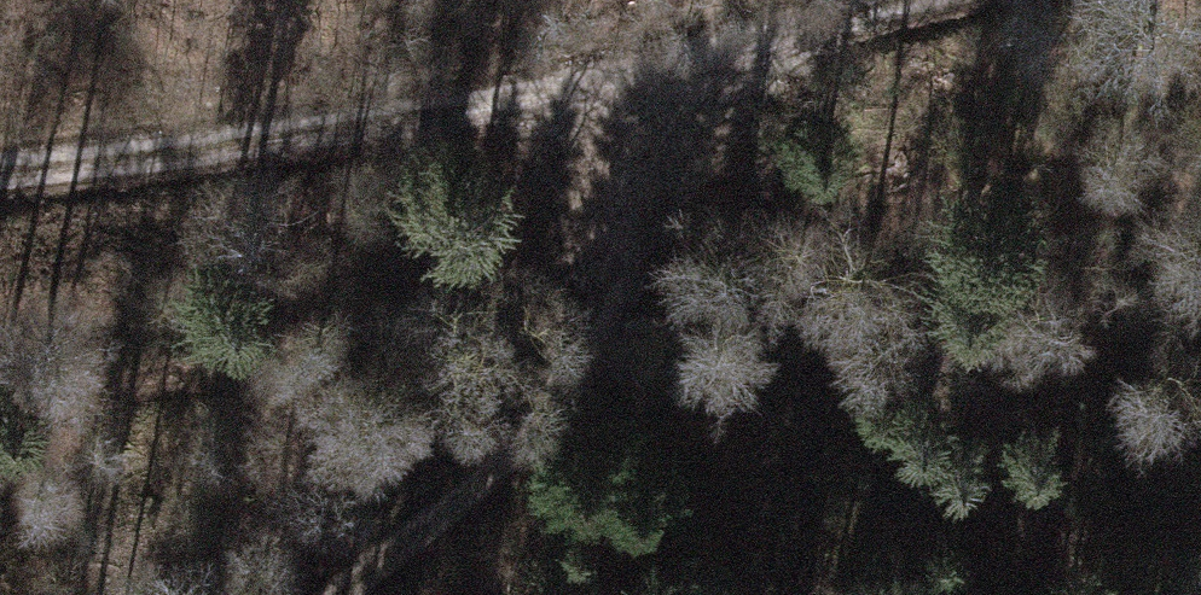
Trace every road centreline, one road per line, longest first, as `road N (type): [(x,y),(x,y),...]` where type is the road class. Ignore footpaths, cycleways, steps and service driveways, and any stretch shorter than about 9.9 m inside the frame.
road 1 (track): [(0,163),(85,156),(829,0)]
road 2 (track): [(641,42),(584,327),(414,552),(347,594)]

